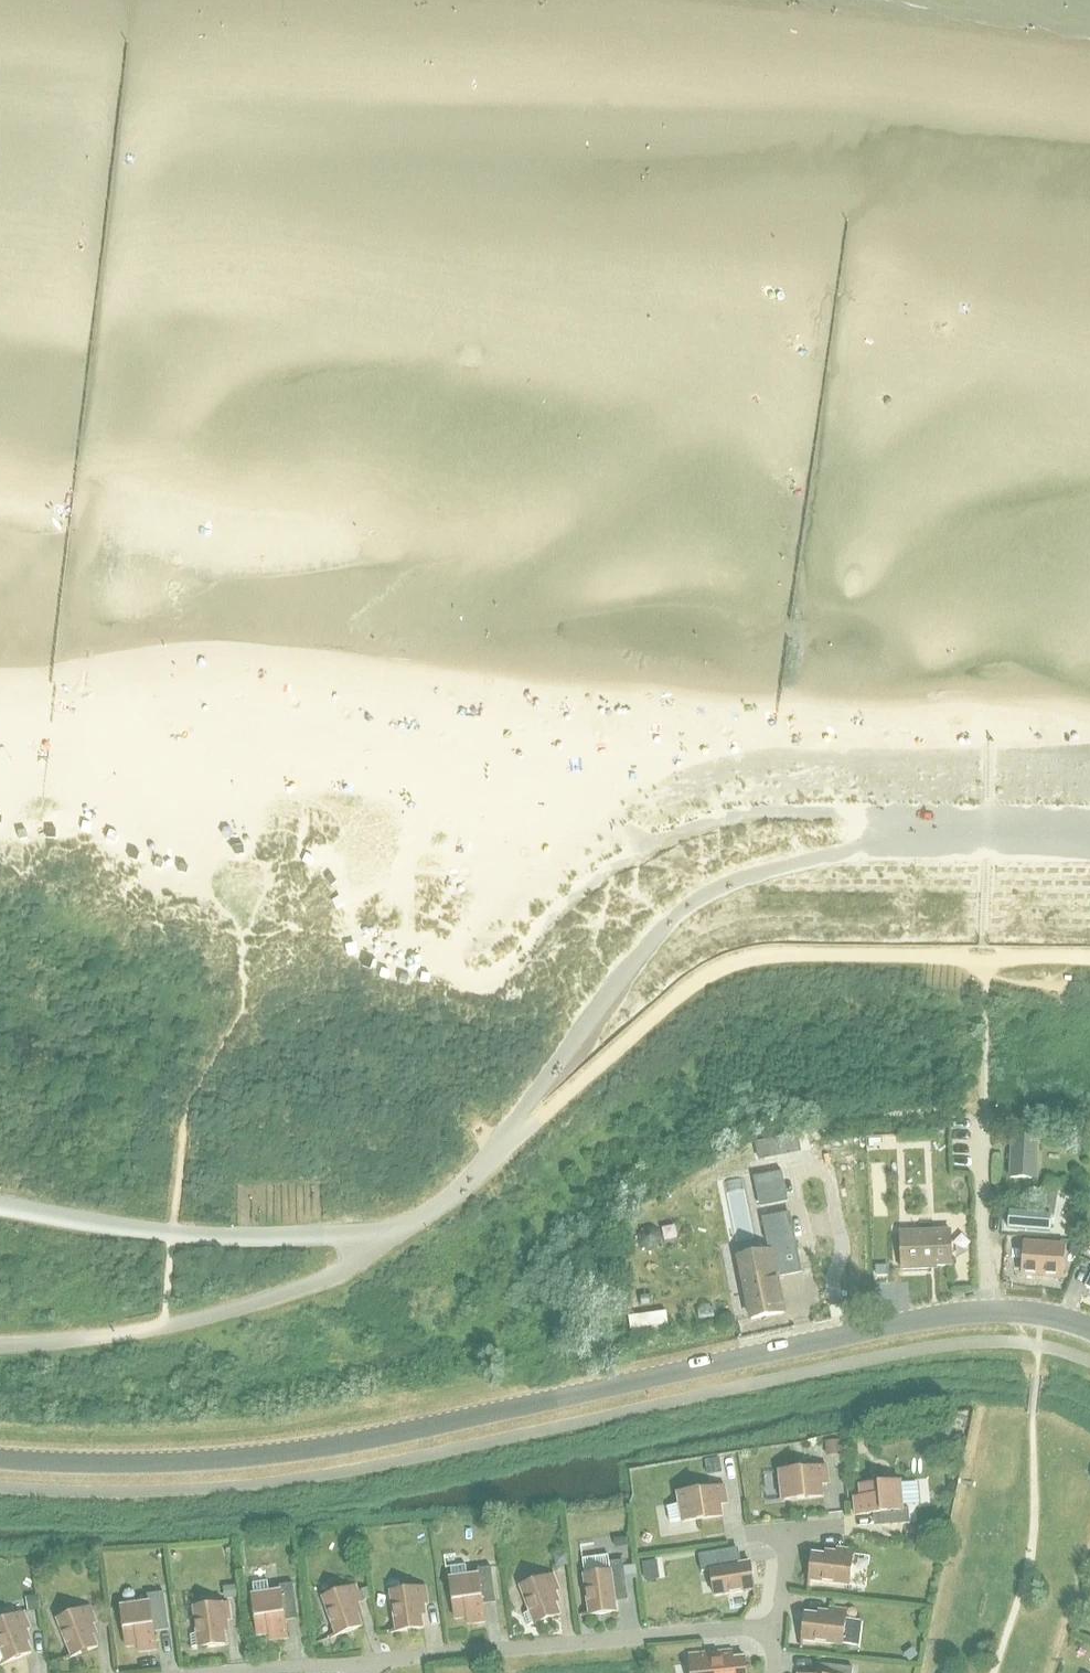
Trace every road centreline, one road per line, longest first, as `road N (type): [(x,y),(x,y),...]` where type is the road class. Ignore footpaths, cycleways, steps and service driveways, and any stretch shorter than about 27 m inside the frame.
road 1 (unclassified): [(1089,1328),(1025,1314),(951,1315),(287,1453),(150,1463),(0,1460)]

